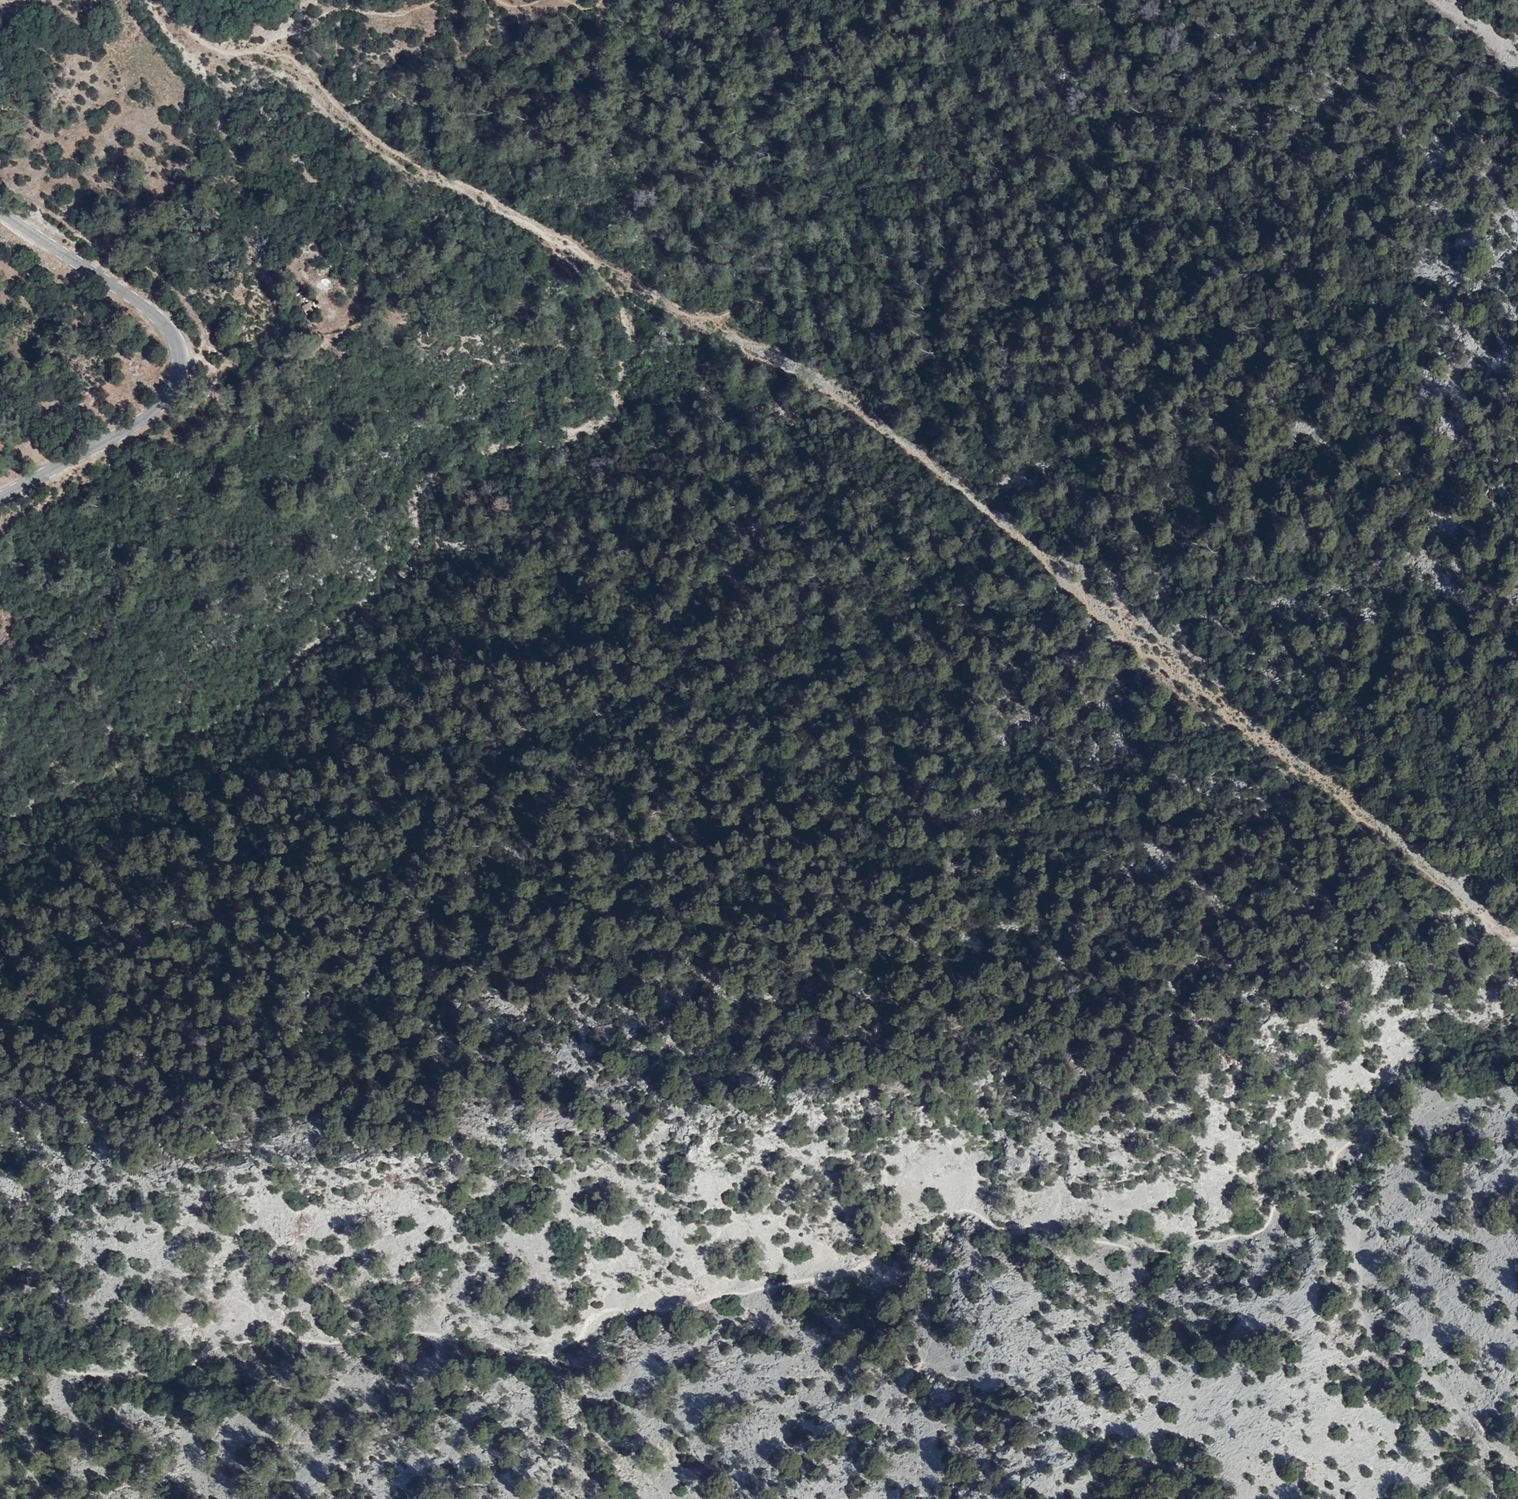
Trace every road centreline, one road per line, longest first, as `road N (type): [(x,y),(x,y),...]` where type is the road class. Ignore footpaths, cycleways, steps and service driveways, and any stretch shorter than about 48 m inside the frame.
road 1 (tertiary): [(0,497),(152,414),(179,366),(174,336),(160,319),(0,211)]

